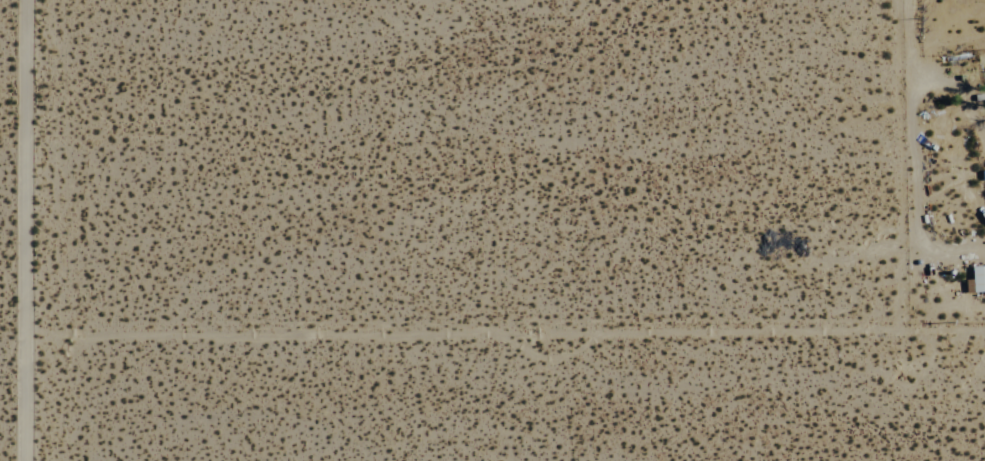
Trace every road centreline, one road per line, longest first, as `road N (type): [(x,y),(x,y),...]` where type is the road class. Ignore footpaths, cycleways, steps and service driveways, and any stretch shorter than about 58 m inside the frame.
road 1 (residential): [(894,326),(24,335)]
road 2 (residential): [(24,335),(25,0)]
road 3 (residential): [(894,326),(895,0)]
road 4 (residential): [(23,460),(24,335)]

